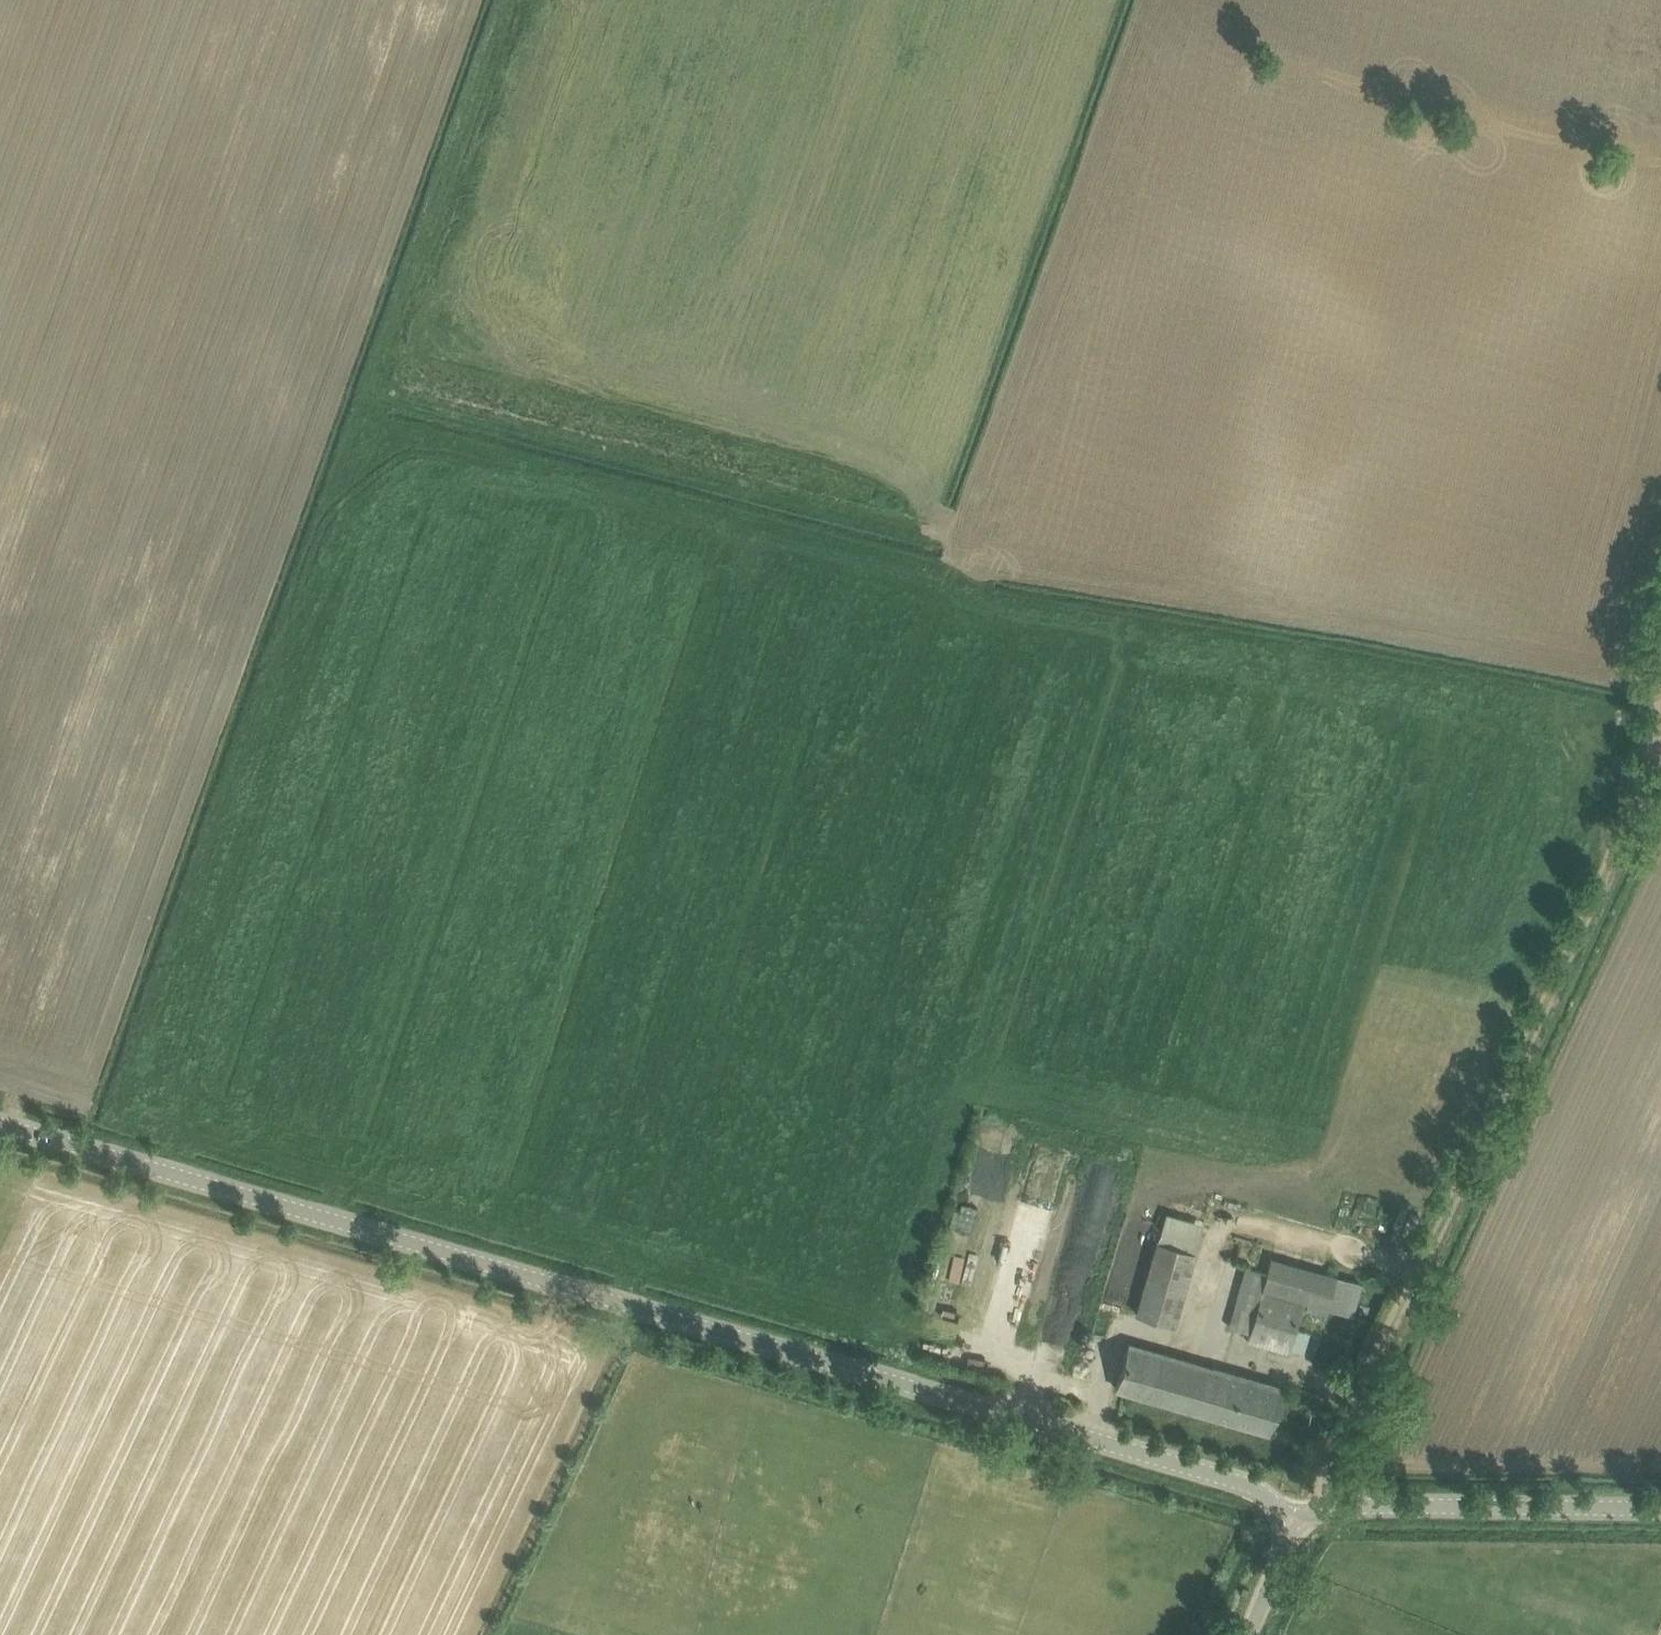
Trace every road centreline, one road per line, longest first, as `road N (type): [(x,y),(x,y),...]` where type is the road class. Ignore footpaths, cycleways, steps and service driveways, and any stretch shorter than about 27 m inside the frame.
road 1 (unclassified): [(1284,1520),(1261,1493),(1231,1478),(0,1138)]
road 2 (track): [(1328,1510),(1323,1482),(1629,800),(1660,693)]
road 3 (unclassified): [(1284,1520),(1365,1504),(1660,1508)]
road 4 (unclassified): [(1248,1634),(1282,1563),(1284,1520)]

